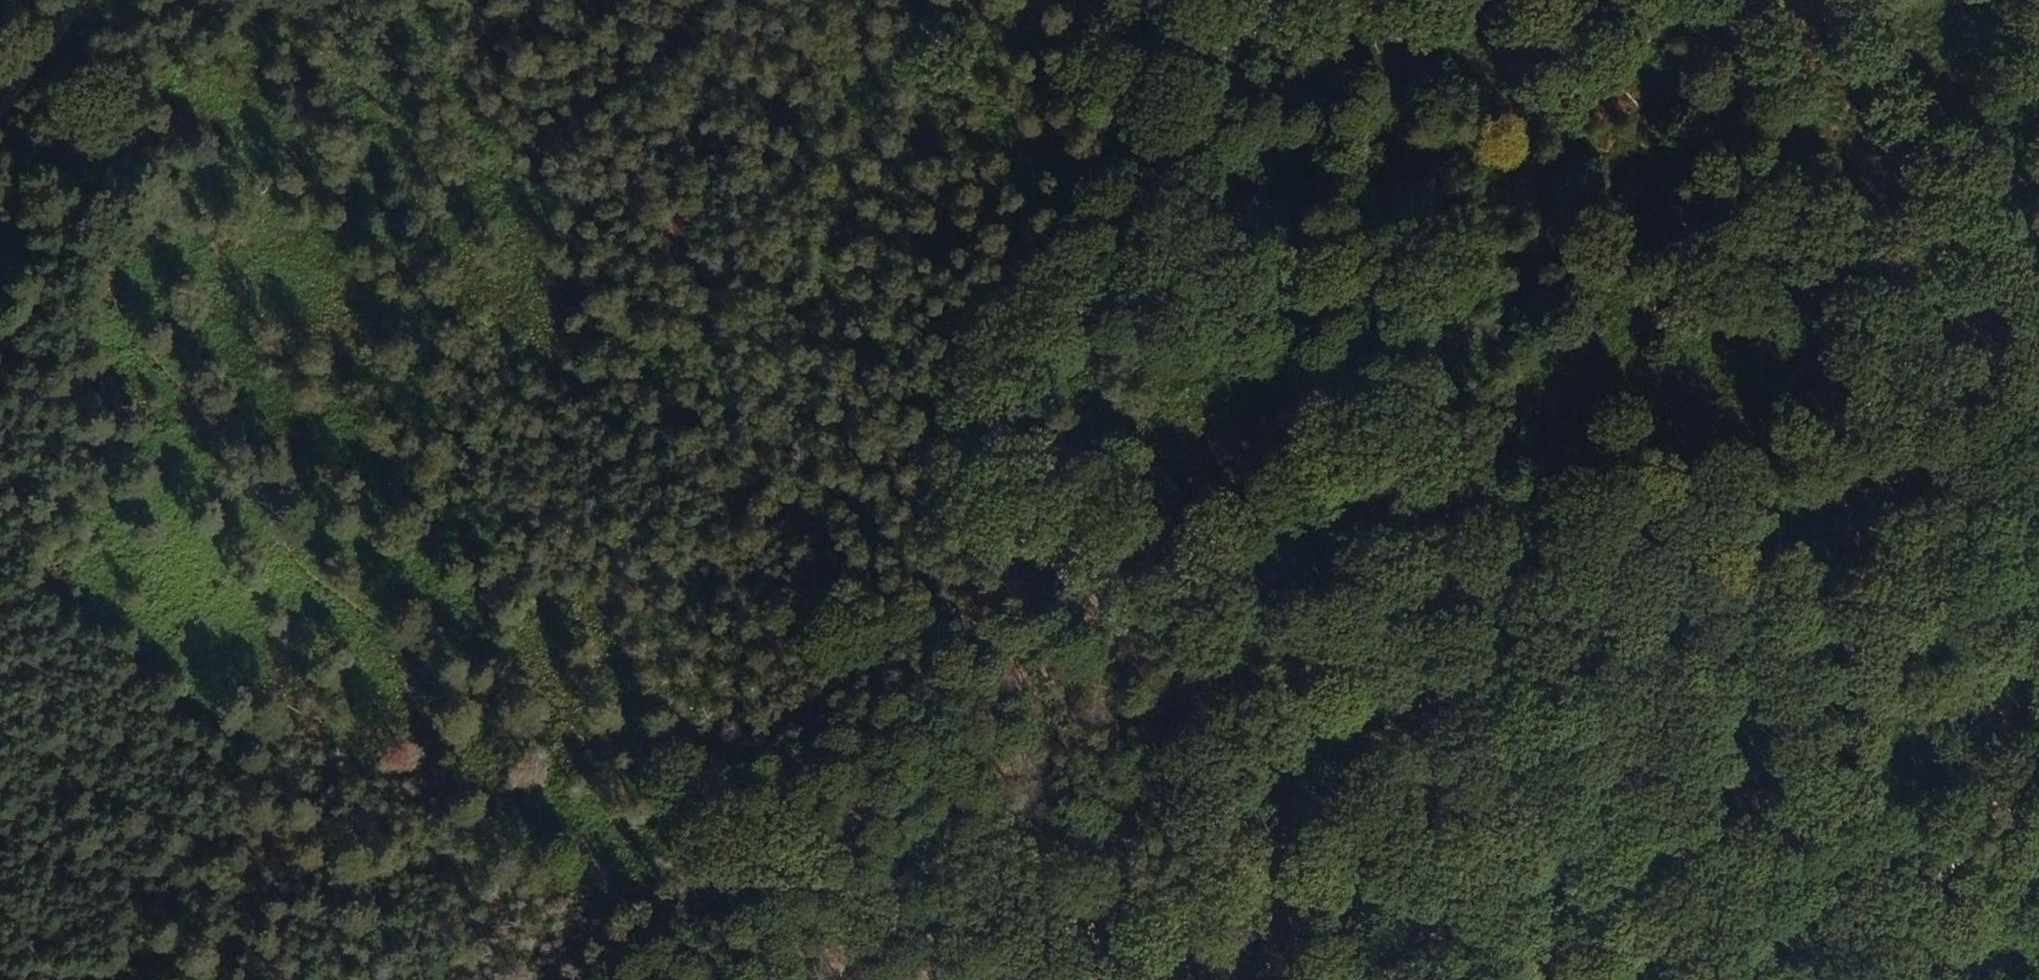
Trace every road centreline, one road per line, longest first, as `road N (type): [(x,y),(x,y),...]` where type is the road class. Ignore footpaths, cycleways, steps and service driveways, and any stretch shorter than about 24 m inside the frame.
road 1 (track): [(1076,964),(1114,883),(1412,818),(1999,795)]

